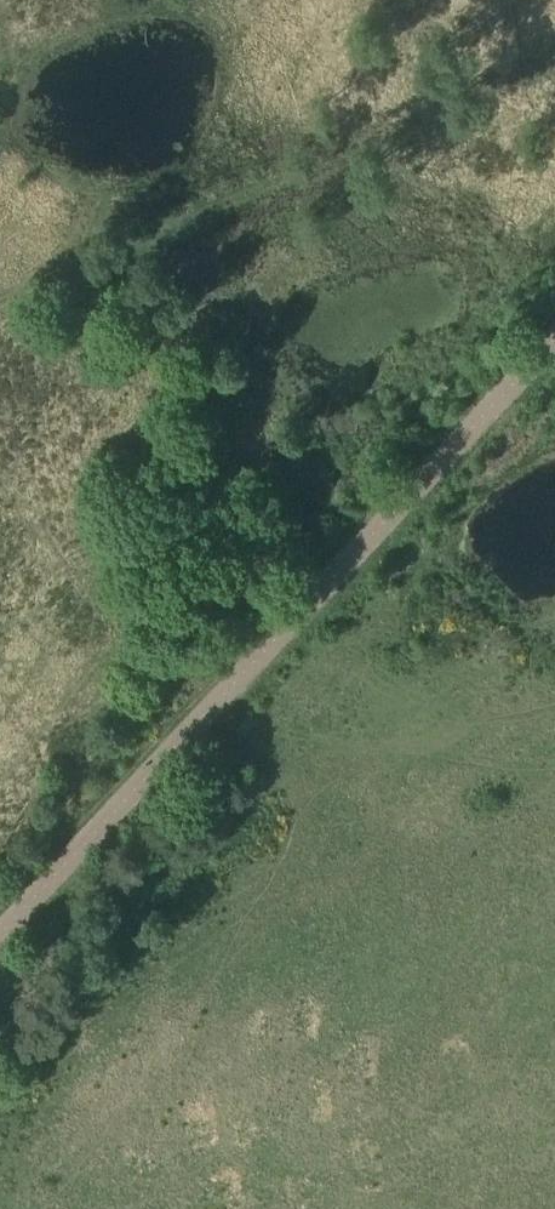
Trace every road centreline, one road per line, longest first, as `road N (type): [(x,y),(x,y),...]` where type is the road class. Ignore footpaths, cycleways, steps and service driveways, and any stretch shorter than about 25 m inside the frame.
road 1 (unclassified): [(0,933),(554,338)]

